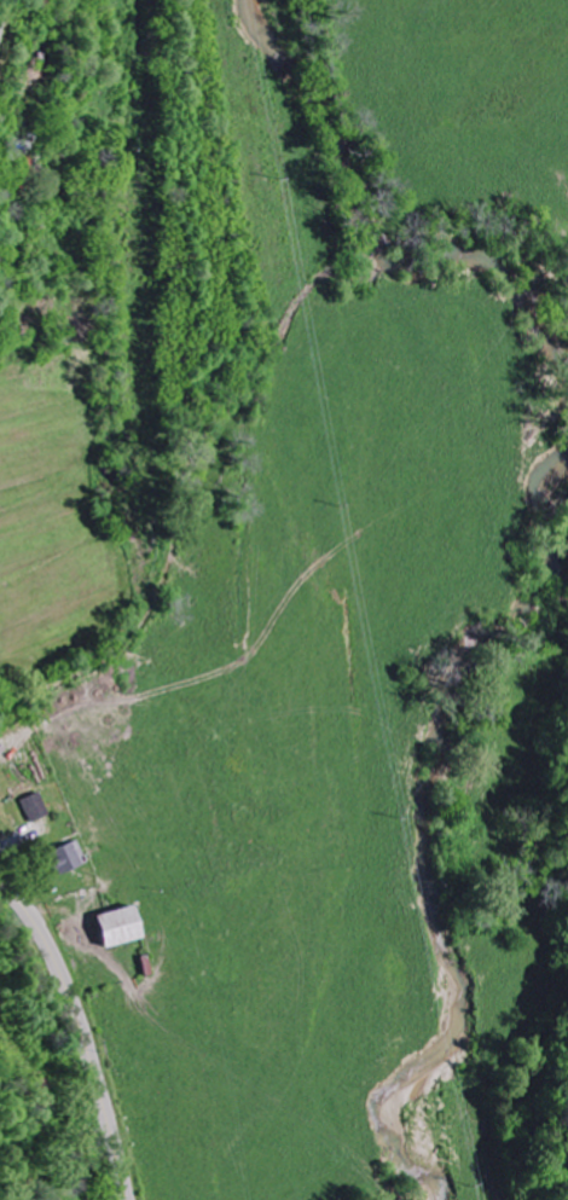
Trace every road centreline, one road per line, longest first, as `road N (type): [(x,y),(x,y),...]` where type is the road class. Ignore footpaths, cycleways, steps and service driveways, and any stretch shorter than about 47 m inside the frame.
road 1 (secondary): [(134,1199),(70,985),(47,935),(0,881)]

